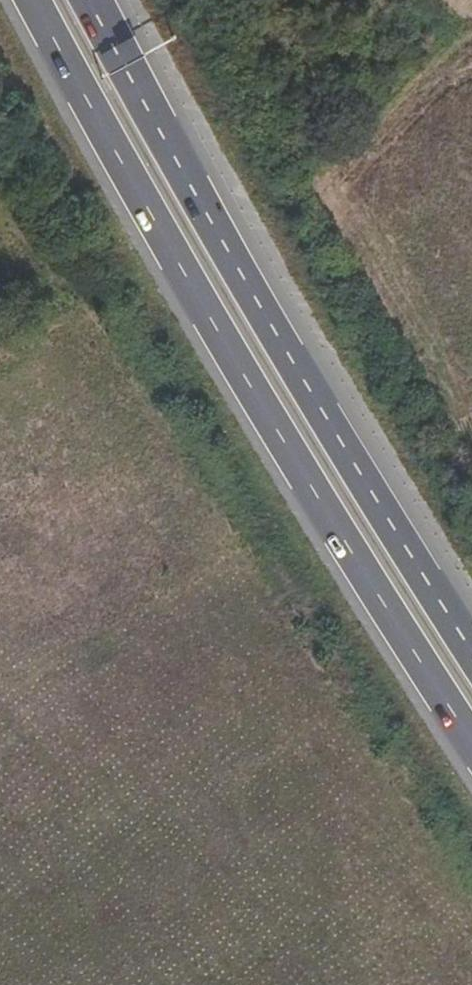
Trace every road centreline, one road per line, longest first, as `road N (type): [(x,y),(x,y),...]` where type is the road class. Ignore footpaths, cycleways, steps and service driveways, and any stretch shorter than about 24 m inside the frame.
road 1 (motorway): [(47,0),(323,509),(471,738)]
road 2 (motorway): [(471,650),(93,0)]

